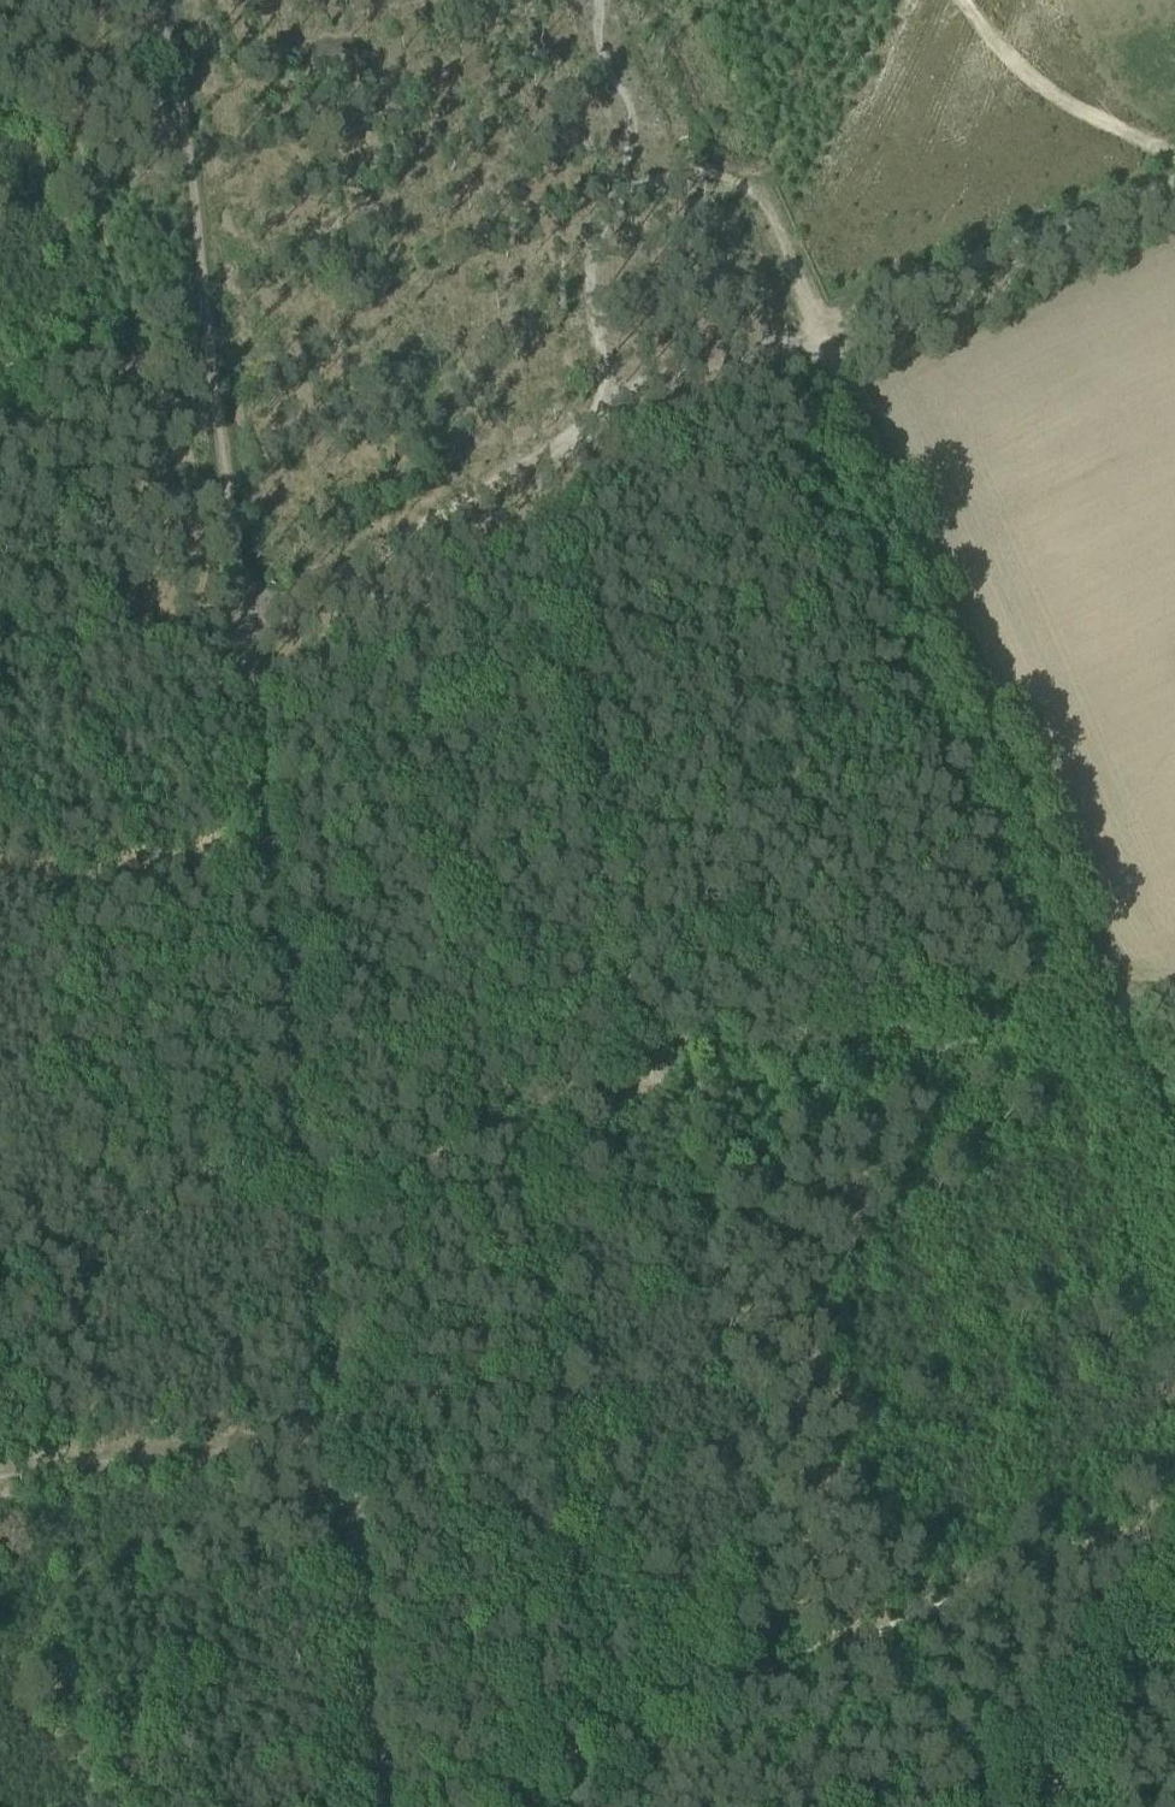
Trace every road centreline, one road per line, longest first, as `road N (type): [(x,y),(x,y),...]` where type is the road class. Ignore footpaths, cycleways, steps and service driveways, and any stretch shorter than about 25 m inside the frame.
road 1 (track): [(556,462),(584,749),(627,1051),(591,1100),(388,1188),(316,1191)]
road 2 (track): [(833,367),(1174,1147)]
road 3 (track): [(449,1806),(1174,1543)]
road 4 (track): [(392,1806),(316,1191)]
road 5 (track): [(833,367),(747,185),(650,191),(597,231),(599,390),(556,462)]
road 6 (track): [(241,599),(167,0)]
road 7 (track): [(1174,197),(833,367)]
road 8 (track): [(241,599),(556,462)]
road 9 (track): [(316,1191),(273,866)]
road 10 (track): [(273,866),(241,599)]
road 11 (track): [(1174,1629),(1003,1806)]
road 12 (track): [(201,873),(45,890)]

